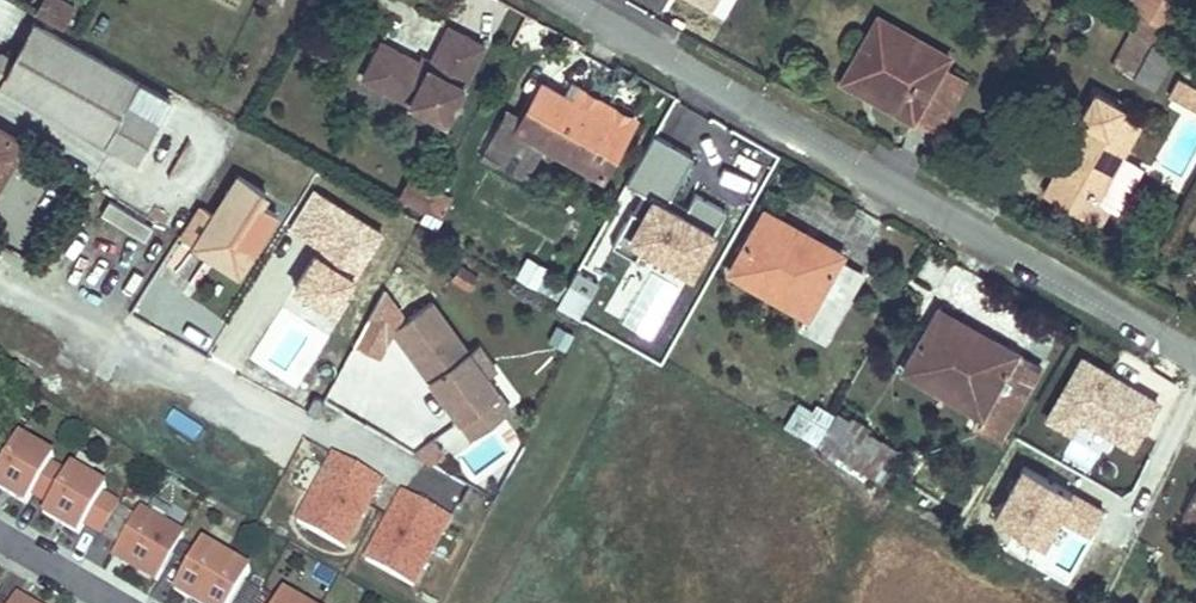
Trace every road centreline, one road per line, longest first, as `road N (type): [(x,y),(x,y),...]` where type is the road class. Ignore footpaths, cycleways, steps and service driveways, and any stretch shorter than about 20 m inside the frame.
road 1 (residential): [(1195,350),(574,0)]

